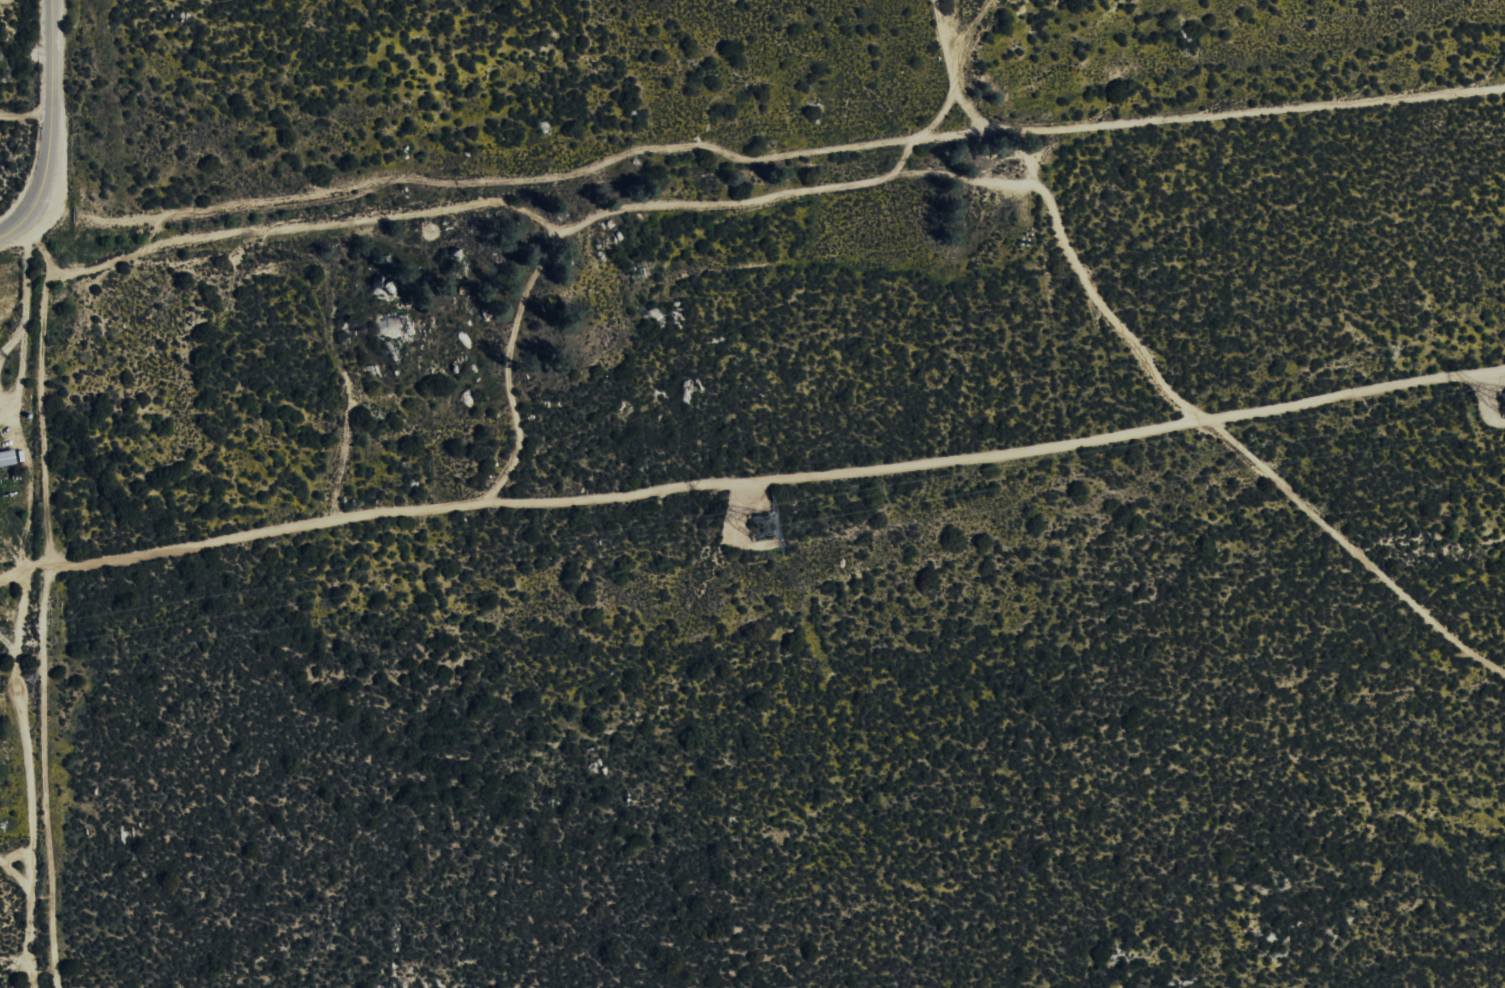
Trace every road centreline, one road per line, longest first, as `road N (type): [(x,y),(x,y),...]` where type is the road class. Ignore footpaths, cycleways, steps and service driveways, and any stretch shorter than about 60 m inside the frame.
road 1 (tertiary): [(0,246),(33,226),(50,197),(51,0)]

